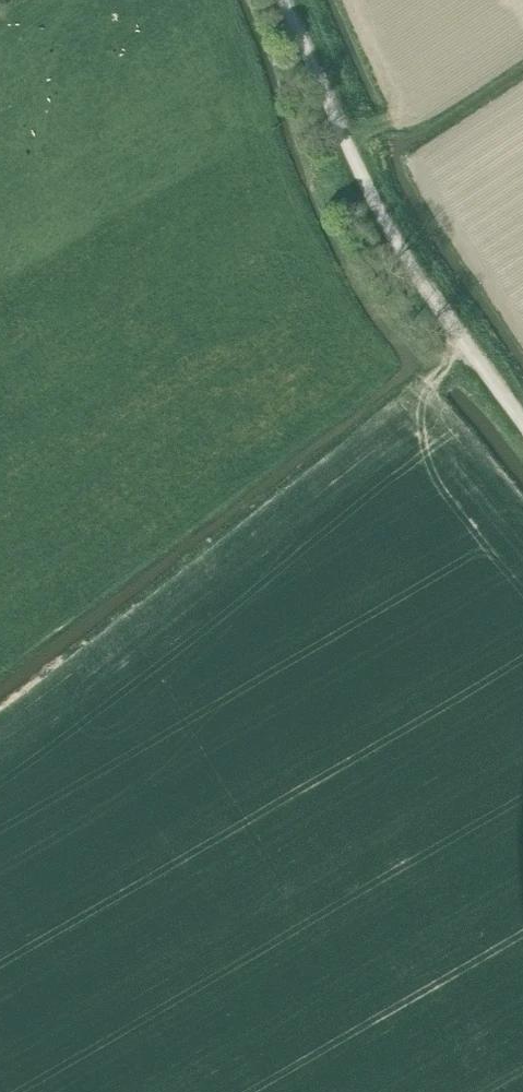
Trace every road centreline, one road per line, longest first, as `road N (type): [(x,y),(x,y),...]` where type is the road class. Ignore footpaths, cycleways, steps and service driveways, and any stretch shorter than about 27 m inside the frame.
road 1 (unclassified): [(522,422),(408,262),(284,0)]

